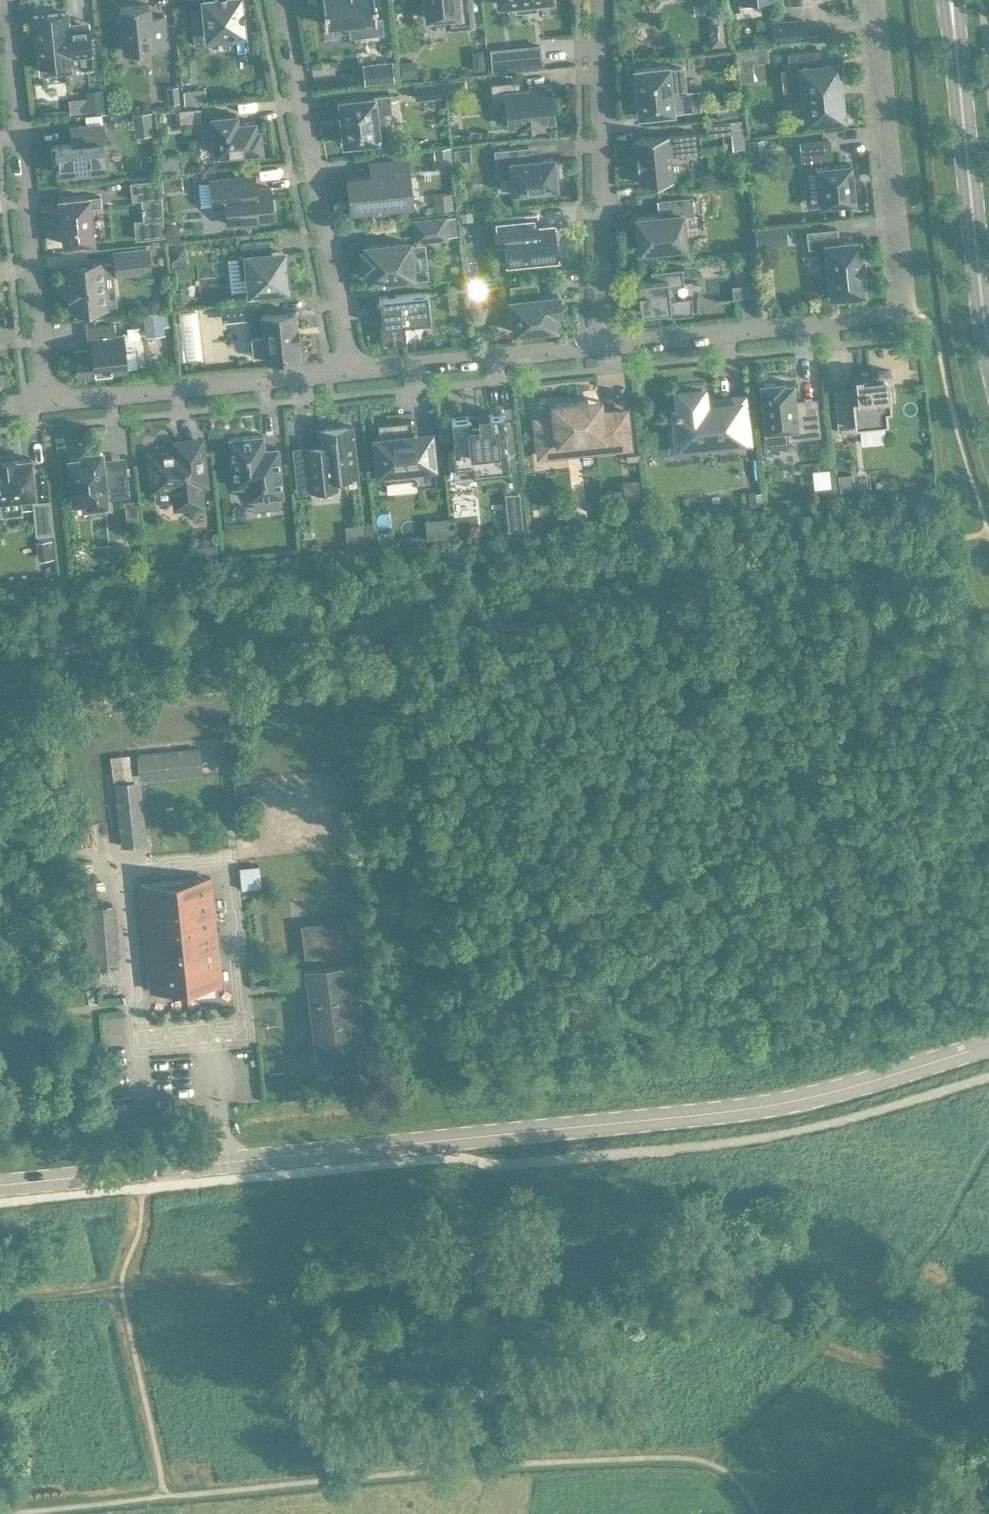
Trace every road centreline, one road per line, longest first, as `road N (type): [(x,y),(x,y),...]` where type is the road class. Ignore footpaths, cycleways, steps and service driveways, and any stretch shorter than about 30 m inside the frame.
road 1 (unclassified): [(0,1185),(795,1104),(988,1044)]
road 2 (residential): [(609,346),(907,313),(871,0)]
road 3 (residential): [(3,0),(50,401)]
road 4 (residential): [(286,0),(357,374)]
road 5 (residential): [(609,346),(602,0)]
road 6 (secondary): [(988,332),(950,0)]
road 7 (residential): [(50,401),(357,374)]
road 8 (residential): [(357,374),(609,346)]

